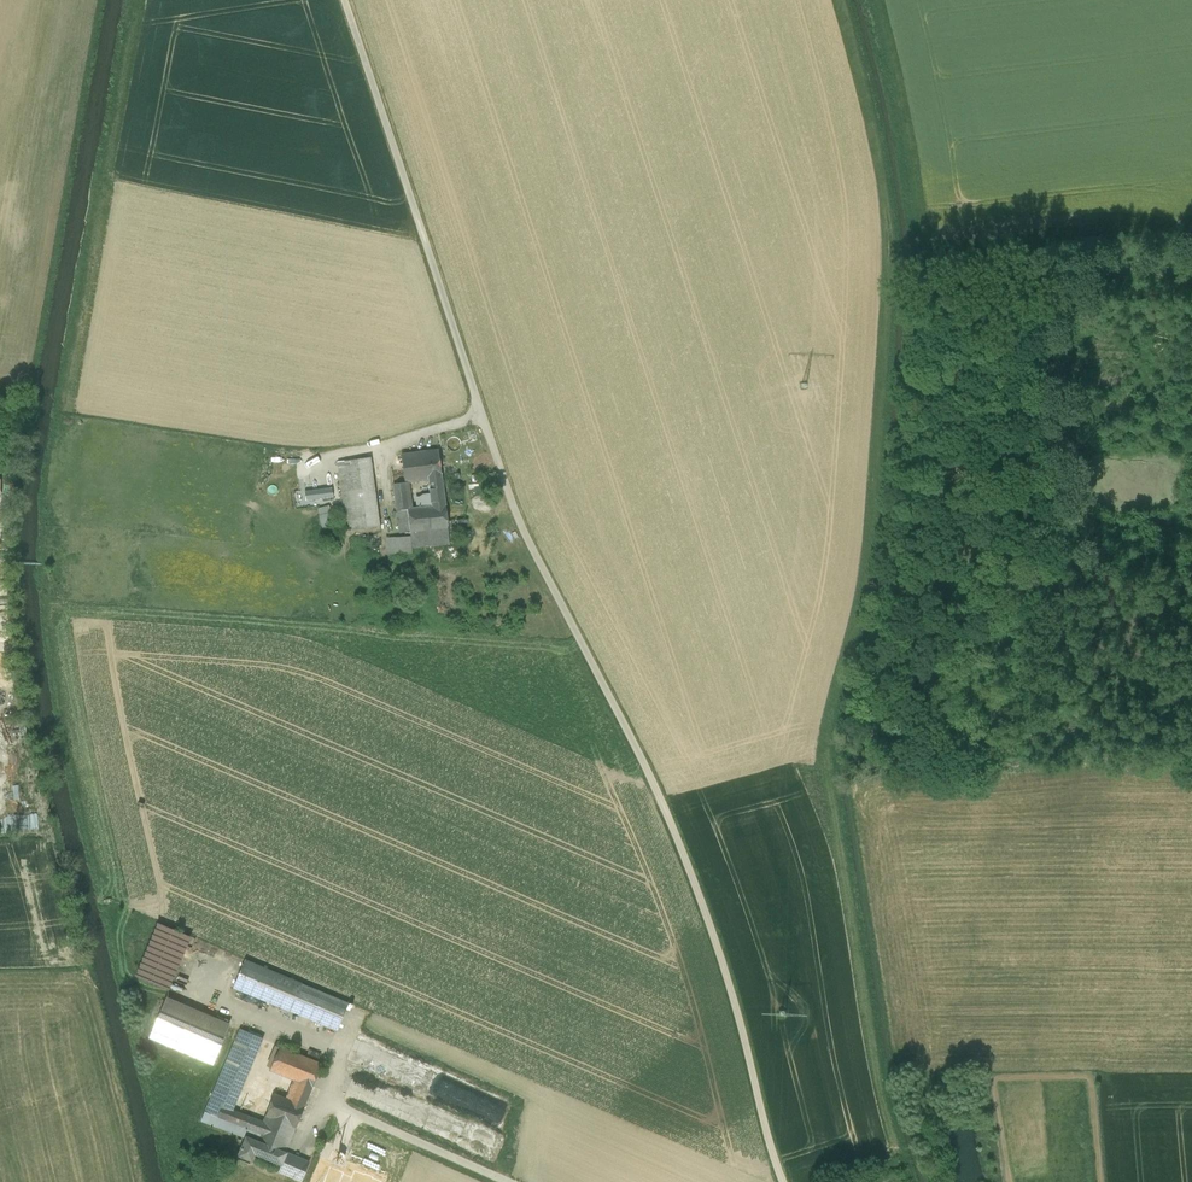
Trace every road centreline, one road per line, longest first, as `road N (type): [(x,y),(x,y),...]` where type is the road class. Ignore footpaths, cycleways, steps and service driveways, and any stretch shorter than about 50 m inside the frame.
road 1 (unclassified): [(344,0),(515,506),(659,796),(730,991),(783,1181)]

